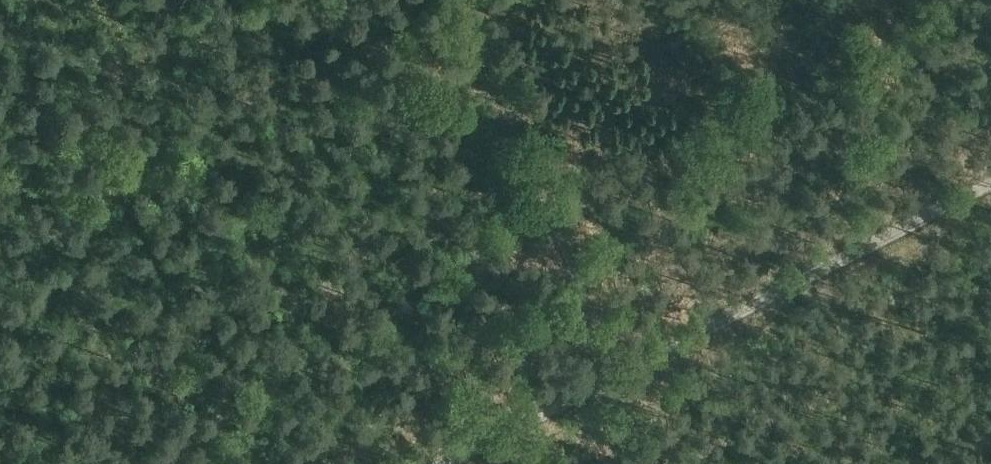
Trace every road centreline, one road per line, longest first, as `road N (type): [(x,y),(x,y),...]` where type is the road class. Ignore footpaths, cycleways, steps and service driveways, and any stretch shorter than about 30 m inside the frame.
road 1 (track): [(990,185),(434,463)]
road 2 (track): [(460,0),(647,463)]

